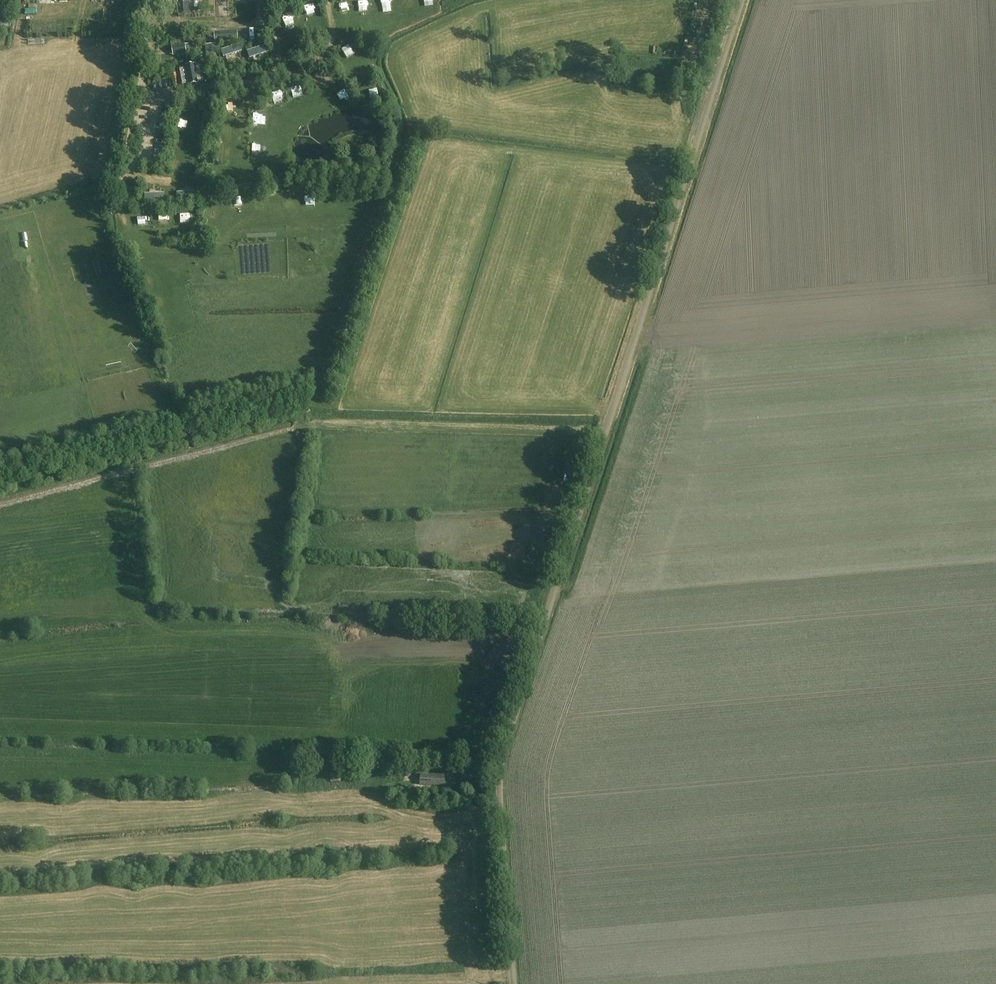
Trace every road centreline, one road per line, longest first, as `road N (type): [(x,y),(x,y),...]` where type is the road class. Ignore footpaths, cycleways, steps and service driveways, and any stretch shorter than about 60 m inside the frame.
road 1 (unclassified): [(513,983),(500,772),(509,733),(742,0)]

